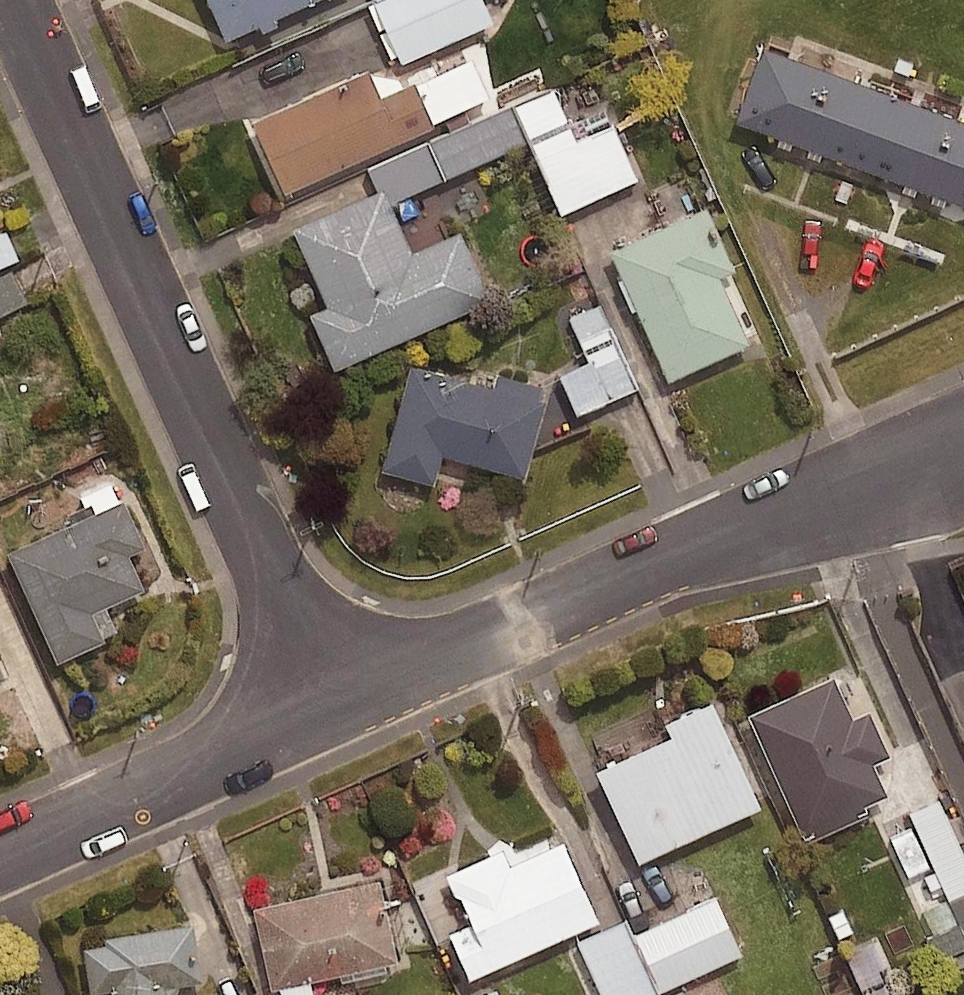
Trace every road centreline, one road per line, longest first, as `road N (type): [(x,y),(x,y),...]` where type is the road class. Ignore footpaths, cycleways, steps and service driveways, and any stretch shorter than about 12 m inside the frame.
road 1 (residential): [(14,0),(328,703)]
road 2 (residential): [(328,703),(693,547),(844,504),(963,451)]
road 3 (residential): [(0,851),(328,703)]

